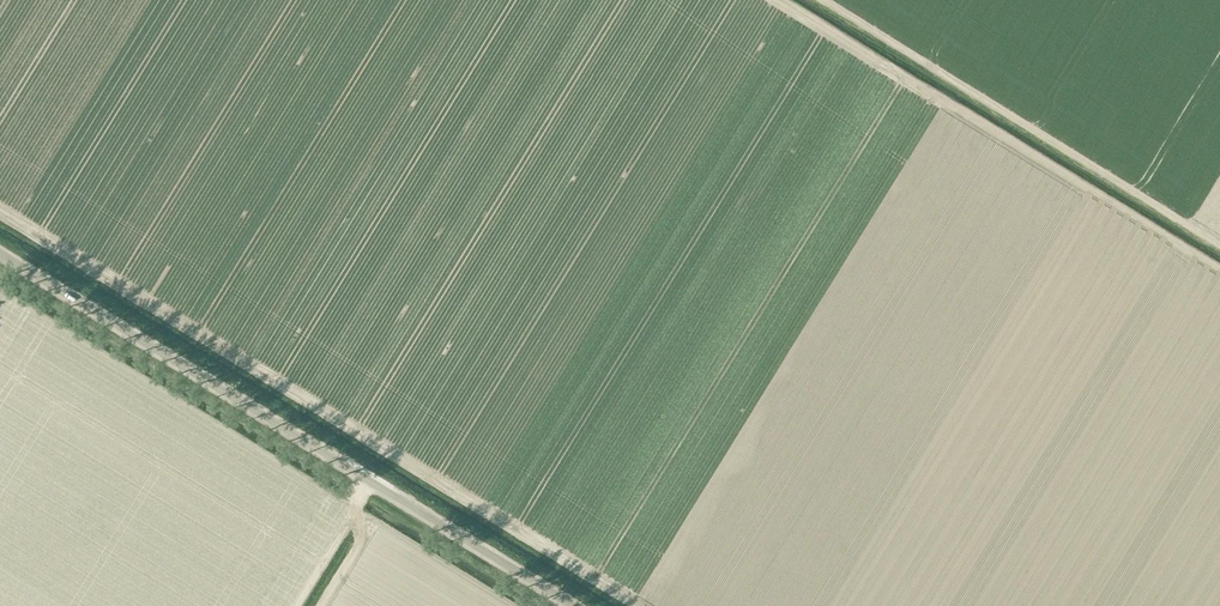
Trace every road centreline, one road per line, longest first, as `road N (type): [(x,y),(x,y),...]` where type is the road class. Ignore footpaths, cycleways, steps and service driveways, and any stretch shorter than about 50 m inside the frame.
road 1 (unclassified): [(574,605),(0,252)]
road 2 (track): [(819,0),(1219,245)]

